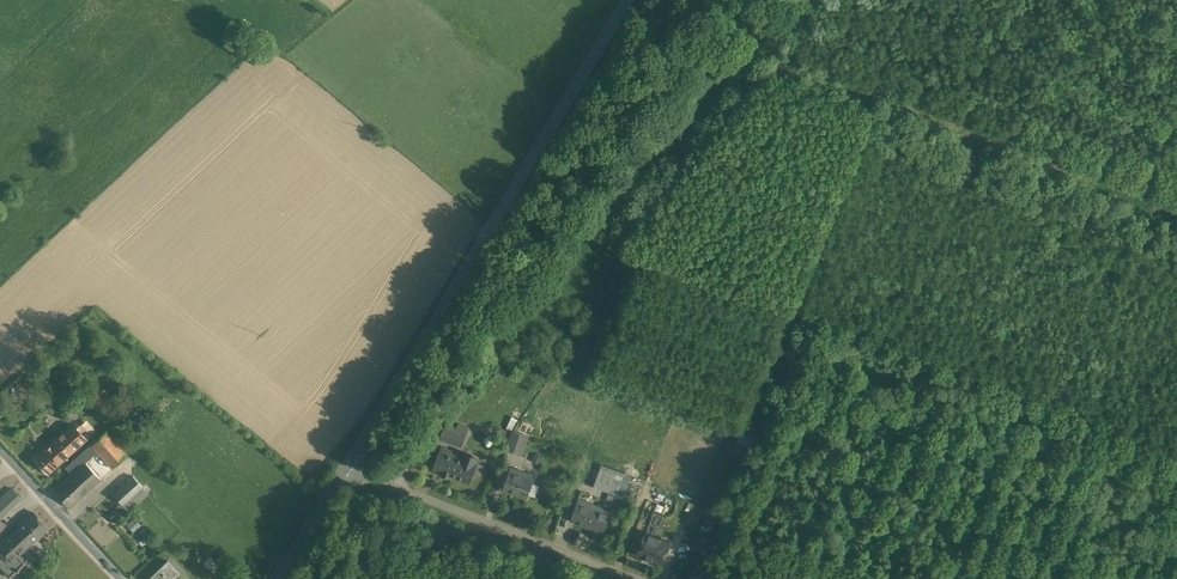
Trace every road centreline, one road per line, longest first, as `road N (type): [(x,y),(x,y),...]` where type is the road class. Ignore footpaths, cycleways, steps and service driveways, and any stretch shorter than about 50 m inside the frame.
road 1 (track): [(800,0),(673,115),(435,425),(383,480)]
road 2 (unclassified): [(632,0),(346,464)]
road 3 (unclassified): [(653,578),(346,464)]
road 4 (unclassified): [(0,450),(123,578)]
road 5 (unclassified): [(346,464),(271,578)]

